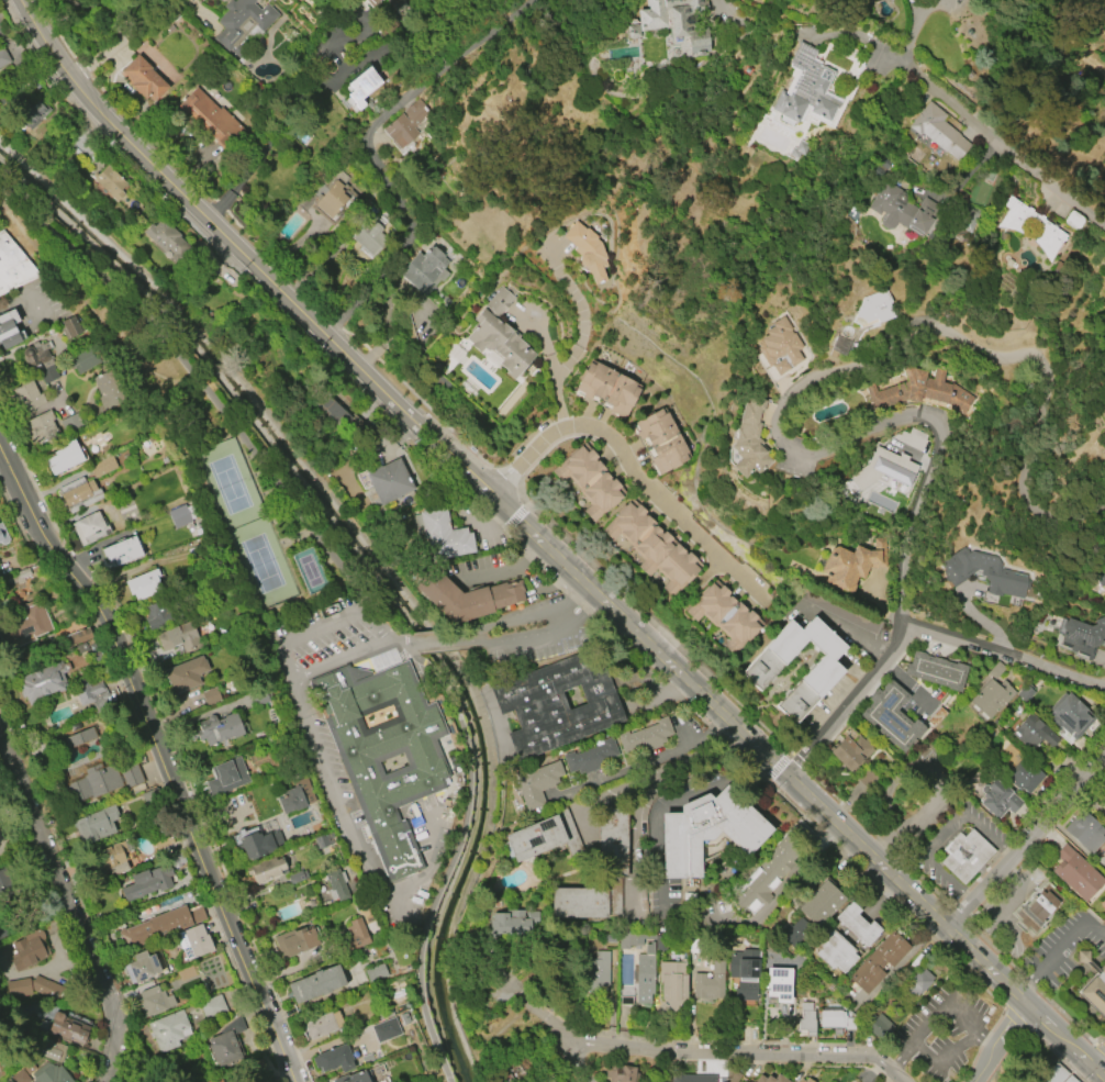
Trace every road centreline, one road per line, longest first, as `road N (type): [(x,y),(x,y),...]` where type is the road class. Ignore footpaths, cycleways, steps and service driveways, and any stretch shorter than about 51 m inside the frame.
road 1 (primary): [(20,0),(60,66),(132,146),(1104,1078)]
road 2 (residential): [(900,624),(902,545),(944,442),(936,420),(906,420),(803,461),(773,450),(778,410),(792,395),(937,332),(992,357),(1054,367),(1022,470),(1025,501),(1063,516),(1104,511)]
road 3 (residential): [(0,449),(43,536),(107,613),(226,916)]
road 4 (residential): [(0,733),(112,1011),(106,1081)]
road 5 (residential): [(750,583),(654,497),(616,446),(583,424),(543,439),(490,495)]
road 6 (residential): [(902,1081),(880,1060),(561,1037)]
road 7 (residential): [(1104,228),(902,58),(883,57)]
road 8 (residential): [(947,927),(1104,760)]
road 9 (residential): [(1104,691),(900,624)]
road 10 (residential): [(785,774),(869,683),(900,624)]
road 11 (residential): [(226,916),(296,1081)]
road 12 (residential): [(322,333),(422,228)]
road 13 (residential): [(69,76),(172,0)]

